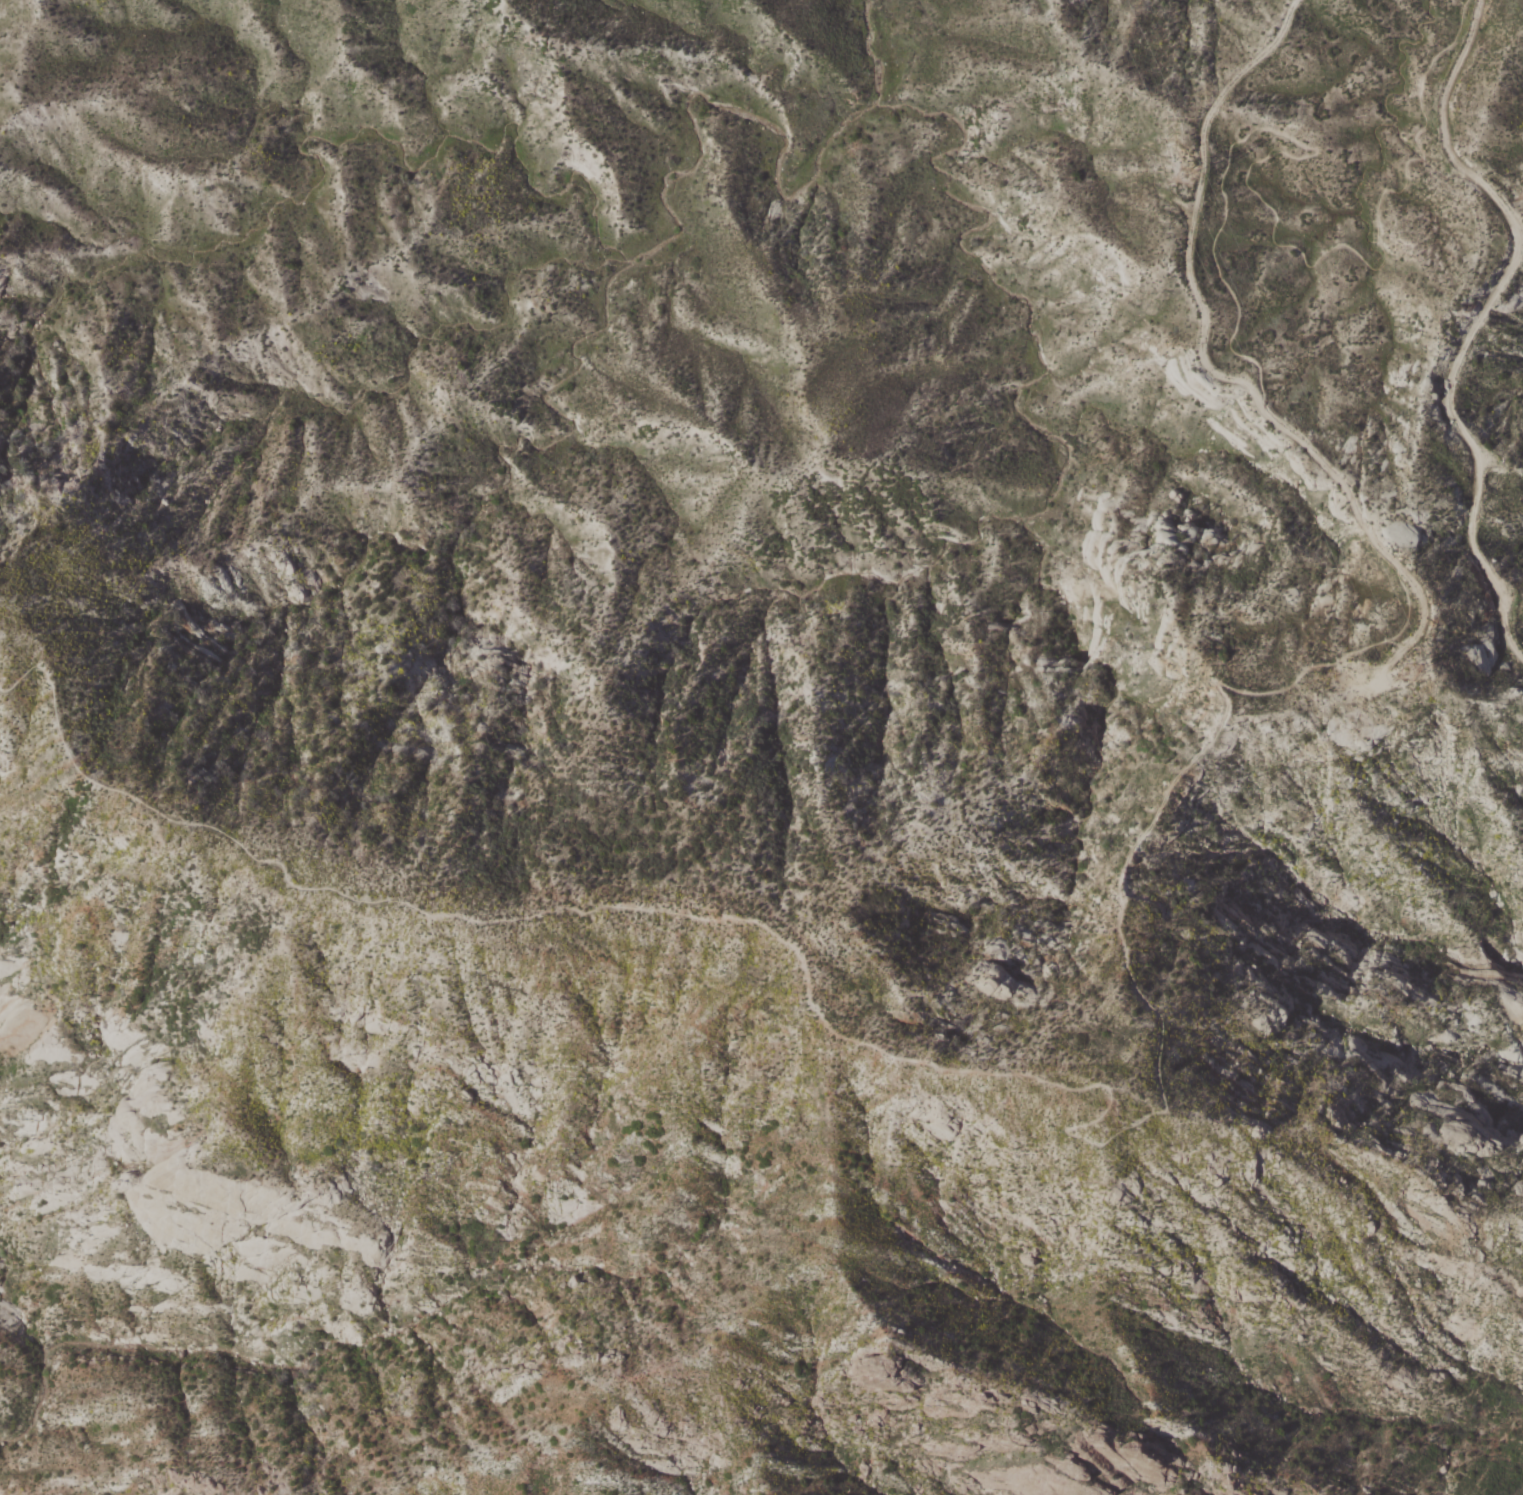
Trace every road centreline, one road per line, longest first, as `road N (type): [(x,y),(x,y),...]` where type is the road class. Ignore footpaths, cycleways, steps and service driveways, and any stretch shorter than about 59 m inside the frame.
road 1 (track): [(1483,0),(1451,79),(1444,129),(1450,153),(1506,208),(1521,245),(1446,390),(1480,461),(1474,549),(1496,584),(1510,646),(1522,658)]

